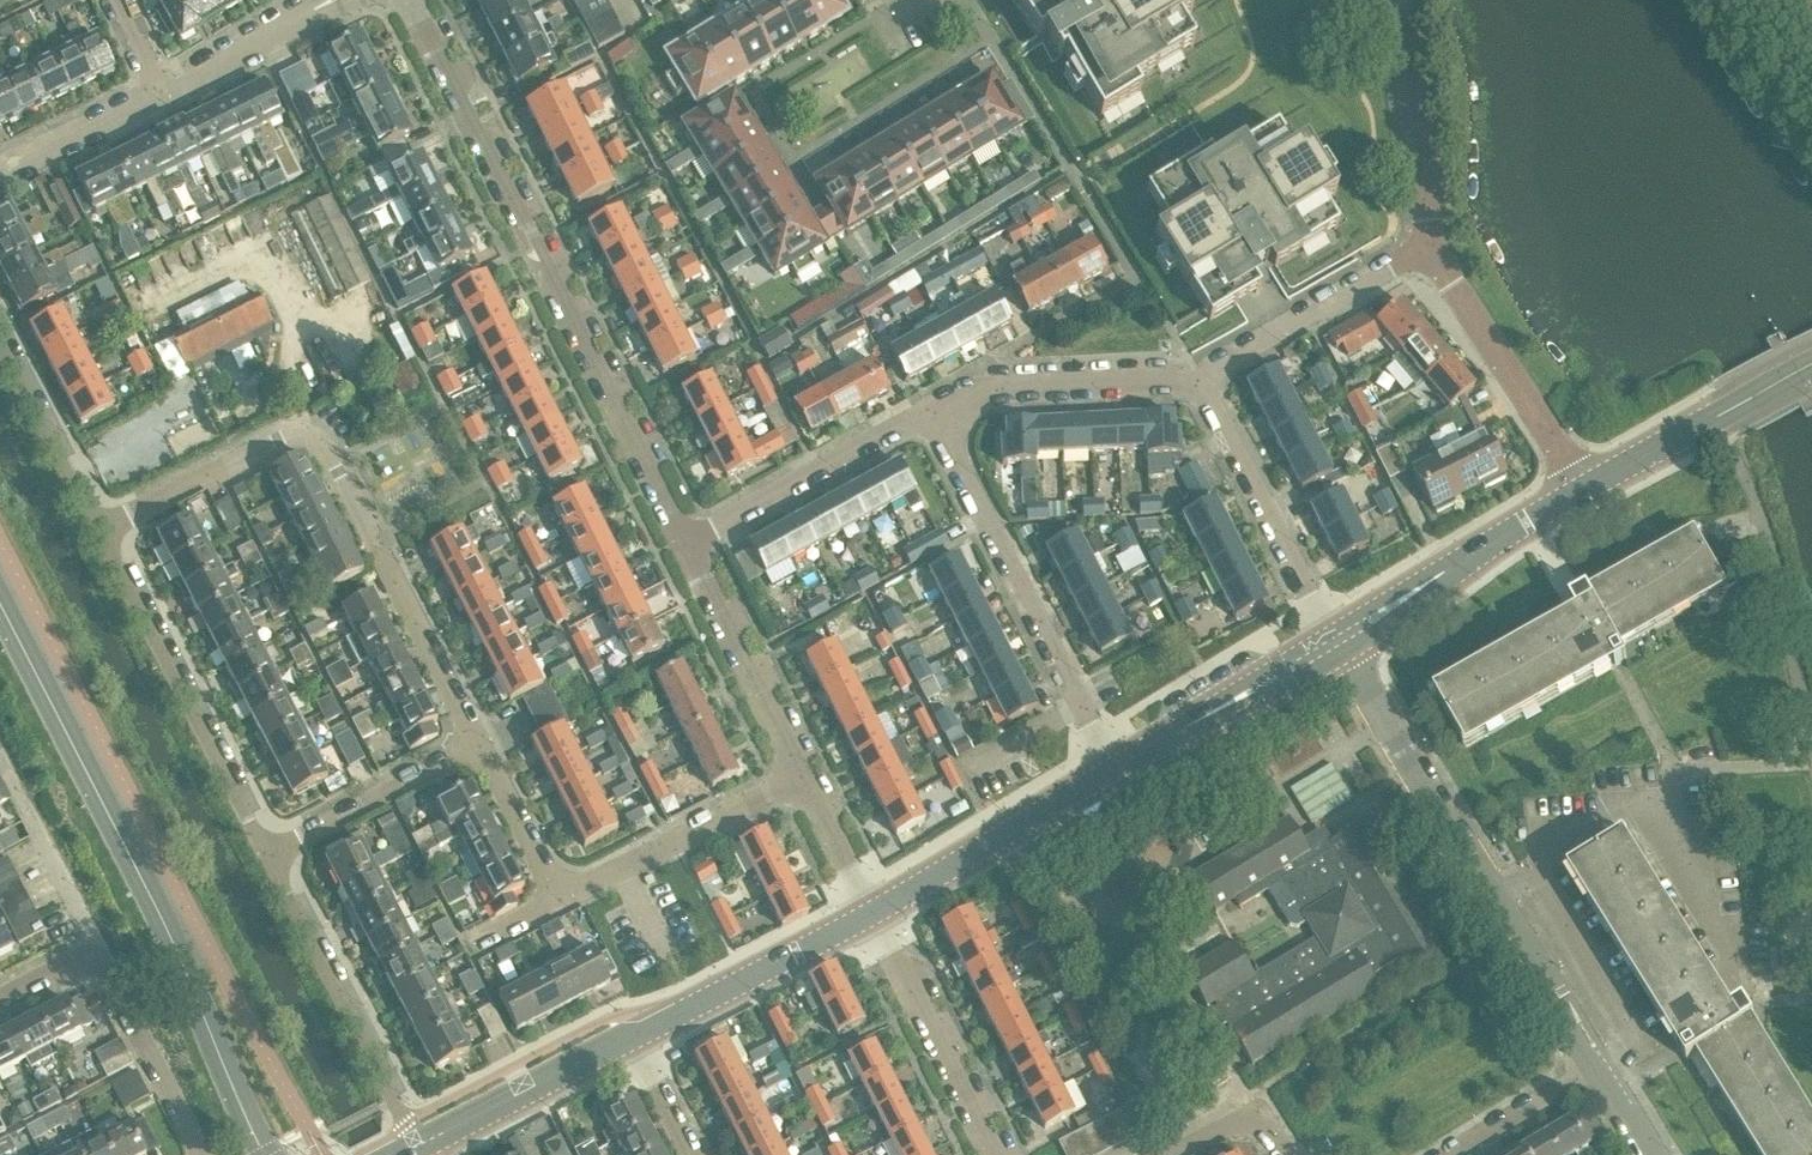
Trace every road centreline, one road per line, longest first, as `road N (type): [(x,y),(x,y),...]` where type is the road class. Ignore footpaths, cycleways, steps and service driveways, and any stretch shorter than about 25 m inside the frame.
road 1 (secondary): [(290,1154),(0,602)]
road 2 (residential): [(689,546),(412,0)]
road 3 (residential): [(479,746),(313,421),(97,530)]
road 4 (residential): [(1614,1060),(1345,626)]
road 5 (residential): [(1116,765),(939,413)]
road 6 (residential): [(97,530),(267,858)]
road 7 (residential): [(267,858),(418,1149)]
road 8 (residential): [(1583,486),(1431,243)]
road 9 (tertiary): [(1116,765),(872,912)]
road 10 (residential): [(1345,626),(1202,381)]
road 11 (residential): [(689,546),(939,413)]
road 12 (tertiary): [(872,912),(627,1040)]
road 13 (tertiary): [(1345,626),(1583,486)]
road 14 (residential): [(562,901),(803,774)]
road 15 (residential): [(995,1154),(872,912)]
road 16 (residential): [(939,413),(993,388),(1202,381)]
road 17 (tertiary): [(1345,626),(1116,765)]
road 18 (residential): [(1202,381),(1431,243)]
road 19 (tertiary): [(1583,486),(1811,366)]
road 20 (residential): [(803,774),(689,546)]
road 21 (residential): [(1431,243),(1405,0)]
road 22 (residential): [(267,858),(479,746)]
road 23 (tertiary): [(627,1040),(418,1149)]
road 24 (residential): [(98,948),(202,1154)]
road 25 (residential): [(0,344),(97,530)]
road 26 (residential): [(98,948),(0,765)]
road 27 (residential): [(1447,1154),(1614,1060)]
road 28 (residential): [(0,171),(168,87)]
road 29 (residential): [(168,87),(333,0)]
road 30 (residential): [(562,901),(479,746)]
road 31 (residential): [(1284,1154),(1255,1103),(1164,1154)]
road 32 (residential): [(872,912),(803,774)]
road 33 (residential): [(686,1154),(627,1040)]

